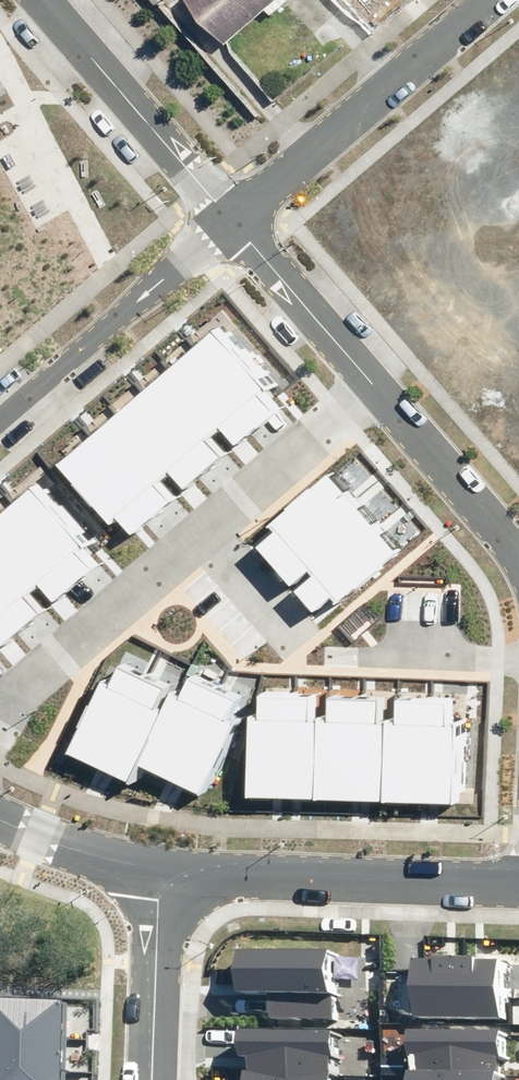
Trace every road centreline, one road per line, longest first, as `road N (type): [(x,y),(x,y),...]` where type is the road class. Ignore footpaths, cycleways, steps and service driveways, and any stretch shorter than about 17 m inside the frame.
road 1 (residential): [(161,869),(518,885)]
road 2 (residential): [(234,212),(487,0)]
road 3 (residential): [(234,212),(0,415)]
road 4 (residential): [(0,732),(22,693),(206,531)]
road 5 (residential): [(234,212),(52,0)]
road 6 (residential): [(206,531),(380,379)]
road 7 (residential): [(380,379),(234,212)]
road 8 (residential): [(518,539),(380,379)]
road 9 (residential): [(153,1079),(161,869)]
road 10 (residential): [(0,819),(59,846),(161,869)]
road 11 (residential): [(361,657),(518,661)]
road 12 (residential): [(206,531),(296,637)]

